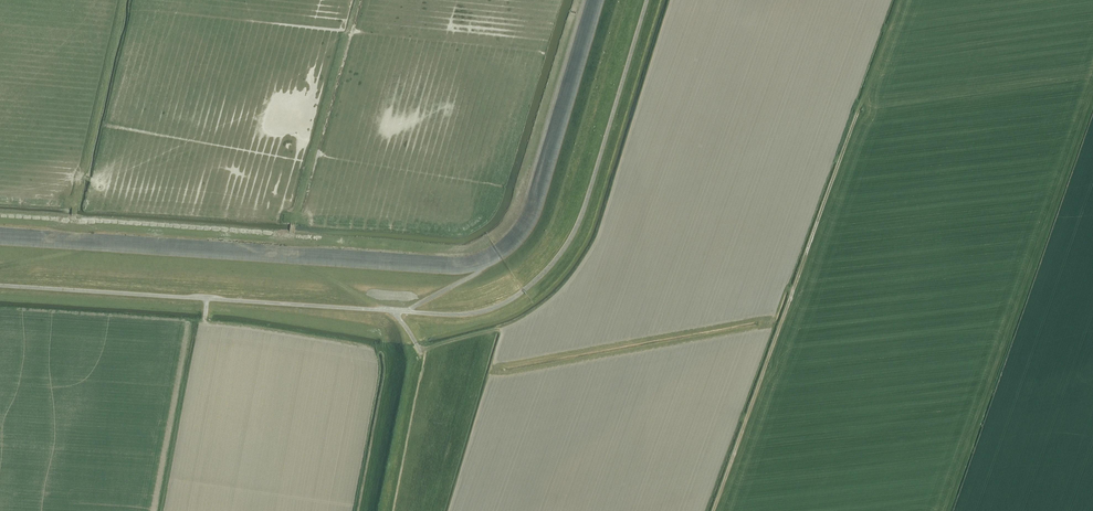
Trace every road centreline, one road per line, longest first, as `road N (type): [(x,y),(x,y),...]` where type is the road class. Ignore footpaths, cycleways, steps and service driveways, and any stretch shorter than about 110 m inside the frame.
road 1 (track): [(0,241),(454,271),(486,266),(515,247),(536,219),(602,0)]
road 2 (track): [(713,510),(873,68)]

